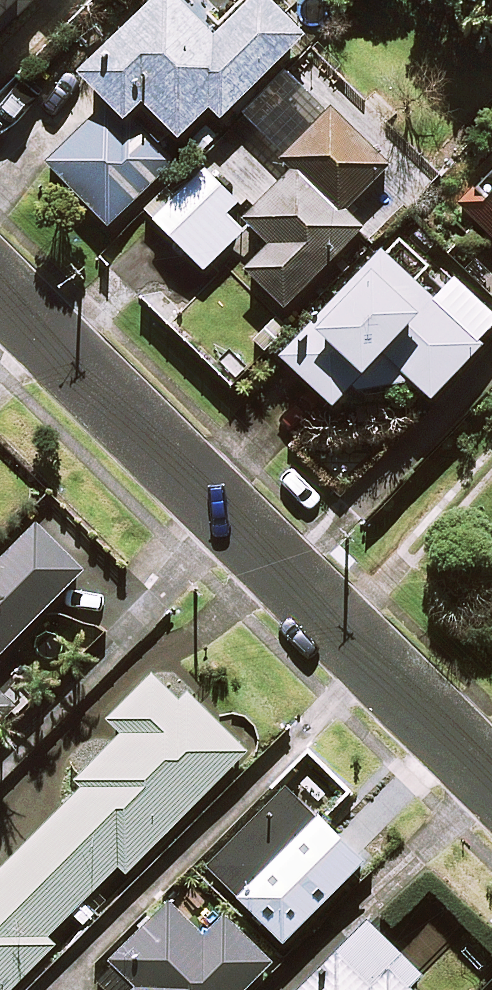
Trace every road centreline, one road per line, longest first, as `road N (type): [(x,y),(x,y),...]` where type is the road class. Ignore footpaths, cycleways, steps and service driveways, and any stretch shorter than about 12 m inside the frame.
road 1 (residential): [(491,780),(0,291)]

